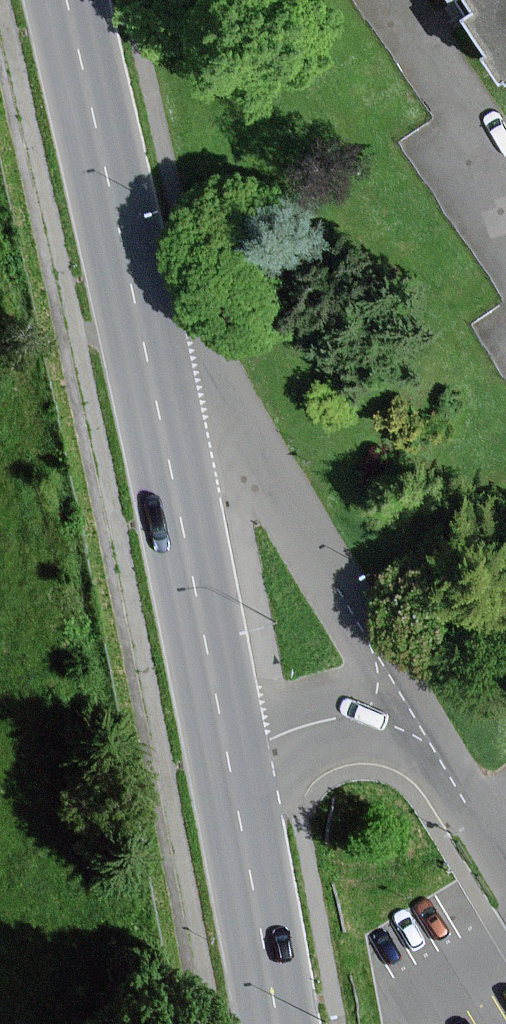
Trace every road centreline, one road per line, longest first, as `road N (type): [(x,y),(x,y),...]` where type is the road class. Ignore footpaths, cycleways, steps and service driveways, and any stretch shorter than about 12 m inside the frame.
road 1 (unclassified): [(402,701),(217,391),(149,369)]
road 2 (primary): [(149,369),(224,746)]
road 3 (primary): [(61,0),(149,369)]
road 4 (residential): [(505,240),(454,154),(477,116),(401,0)]
road 5 (primary): [(224,746),(272,1023)]
road 6 (residential): [(402,701),(224,746)]
road 7 (unclassified): [(485,830),(402,701)]

